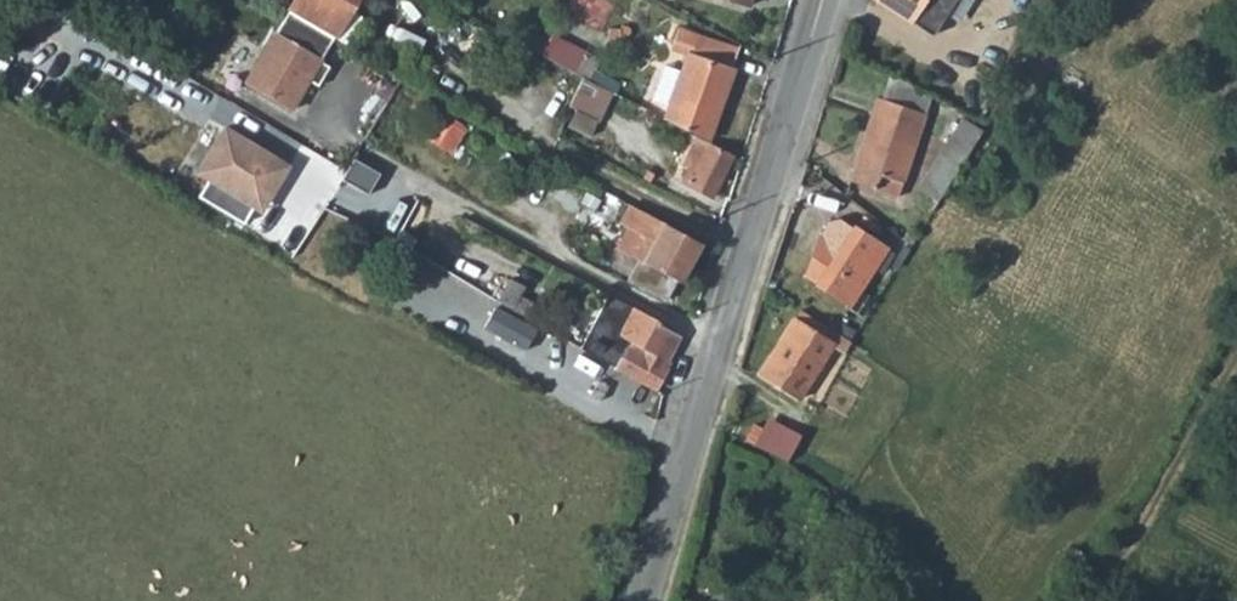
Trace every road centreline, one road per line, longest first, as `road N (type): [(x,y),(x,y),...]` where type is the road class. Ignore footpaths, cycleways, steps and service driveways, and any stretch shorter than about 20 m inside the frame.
road 1 (tertiary): [(644,600),(821,0)]

